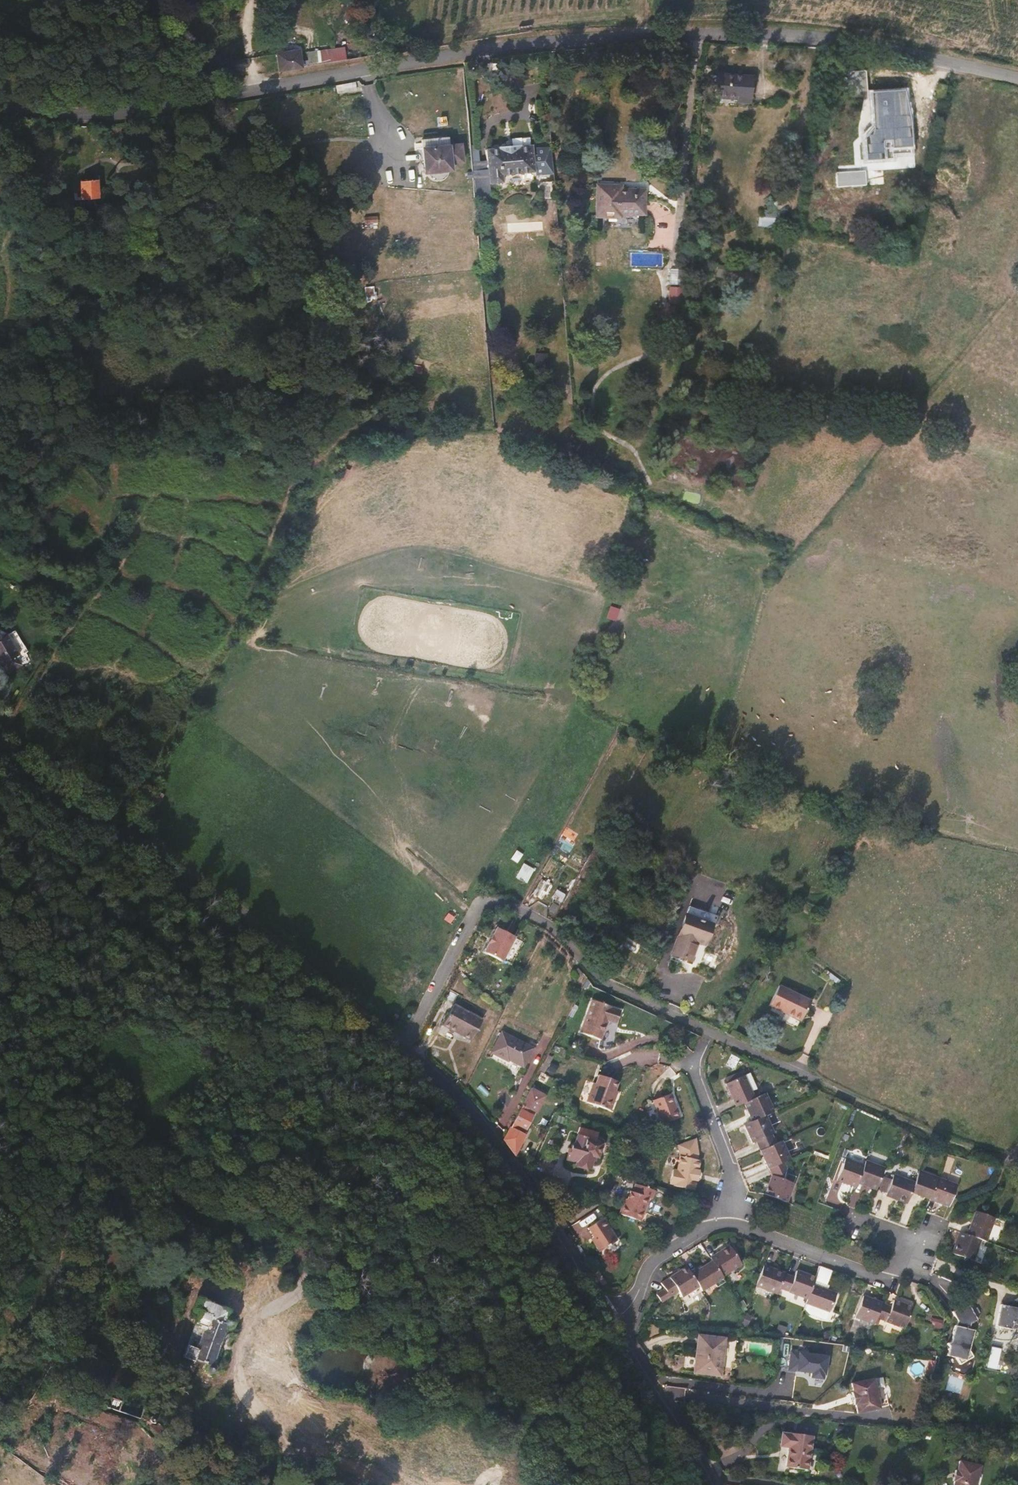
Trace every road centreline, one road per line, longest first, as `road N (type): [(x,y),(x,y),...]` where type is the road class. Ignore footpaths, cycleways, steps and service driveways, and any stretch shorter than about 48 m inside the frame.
road 1 (residential): [(1017,76),(858,44),(711,37),(532,47),(120,114),(0,111)]
road 2 (residential): [(0,766),(190,873),(400,1046)]
road 3 (residential): [(711,1031),(598,978),(535,916),(484,901),(400,1046)]
road 4 (residential): [(400,1046),(481,1119),(611,1317)]
road 5 (residential): [(938,1224),(905,1262),(877,1277),(729,1223)]
road 6 (track): [(1017,1173),(806,1078)]
road 7 (residential): [(729,1223),(729,1168),(695,1064),(711,1031)]
road 8 (residential): [(611,1317),(707,1484)]
road 9 (residential): [(729,1223),(704,1229),(649,1265),(631,1305),(611,1317)]

